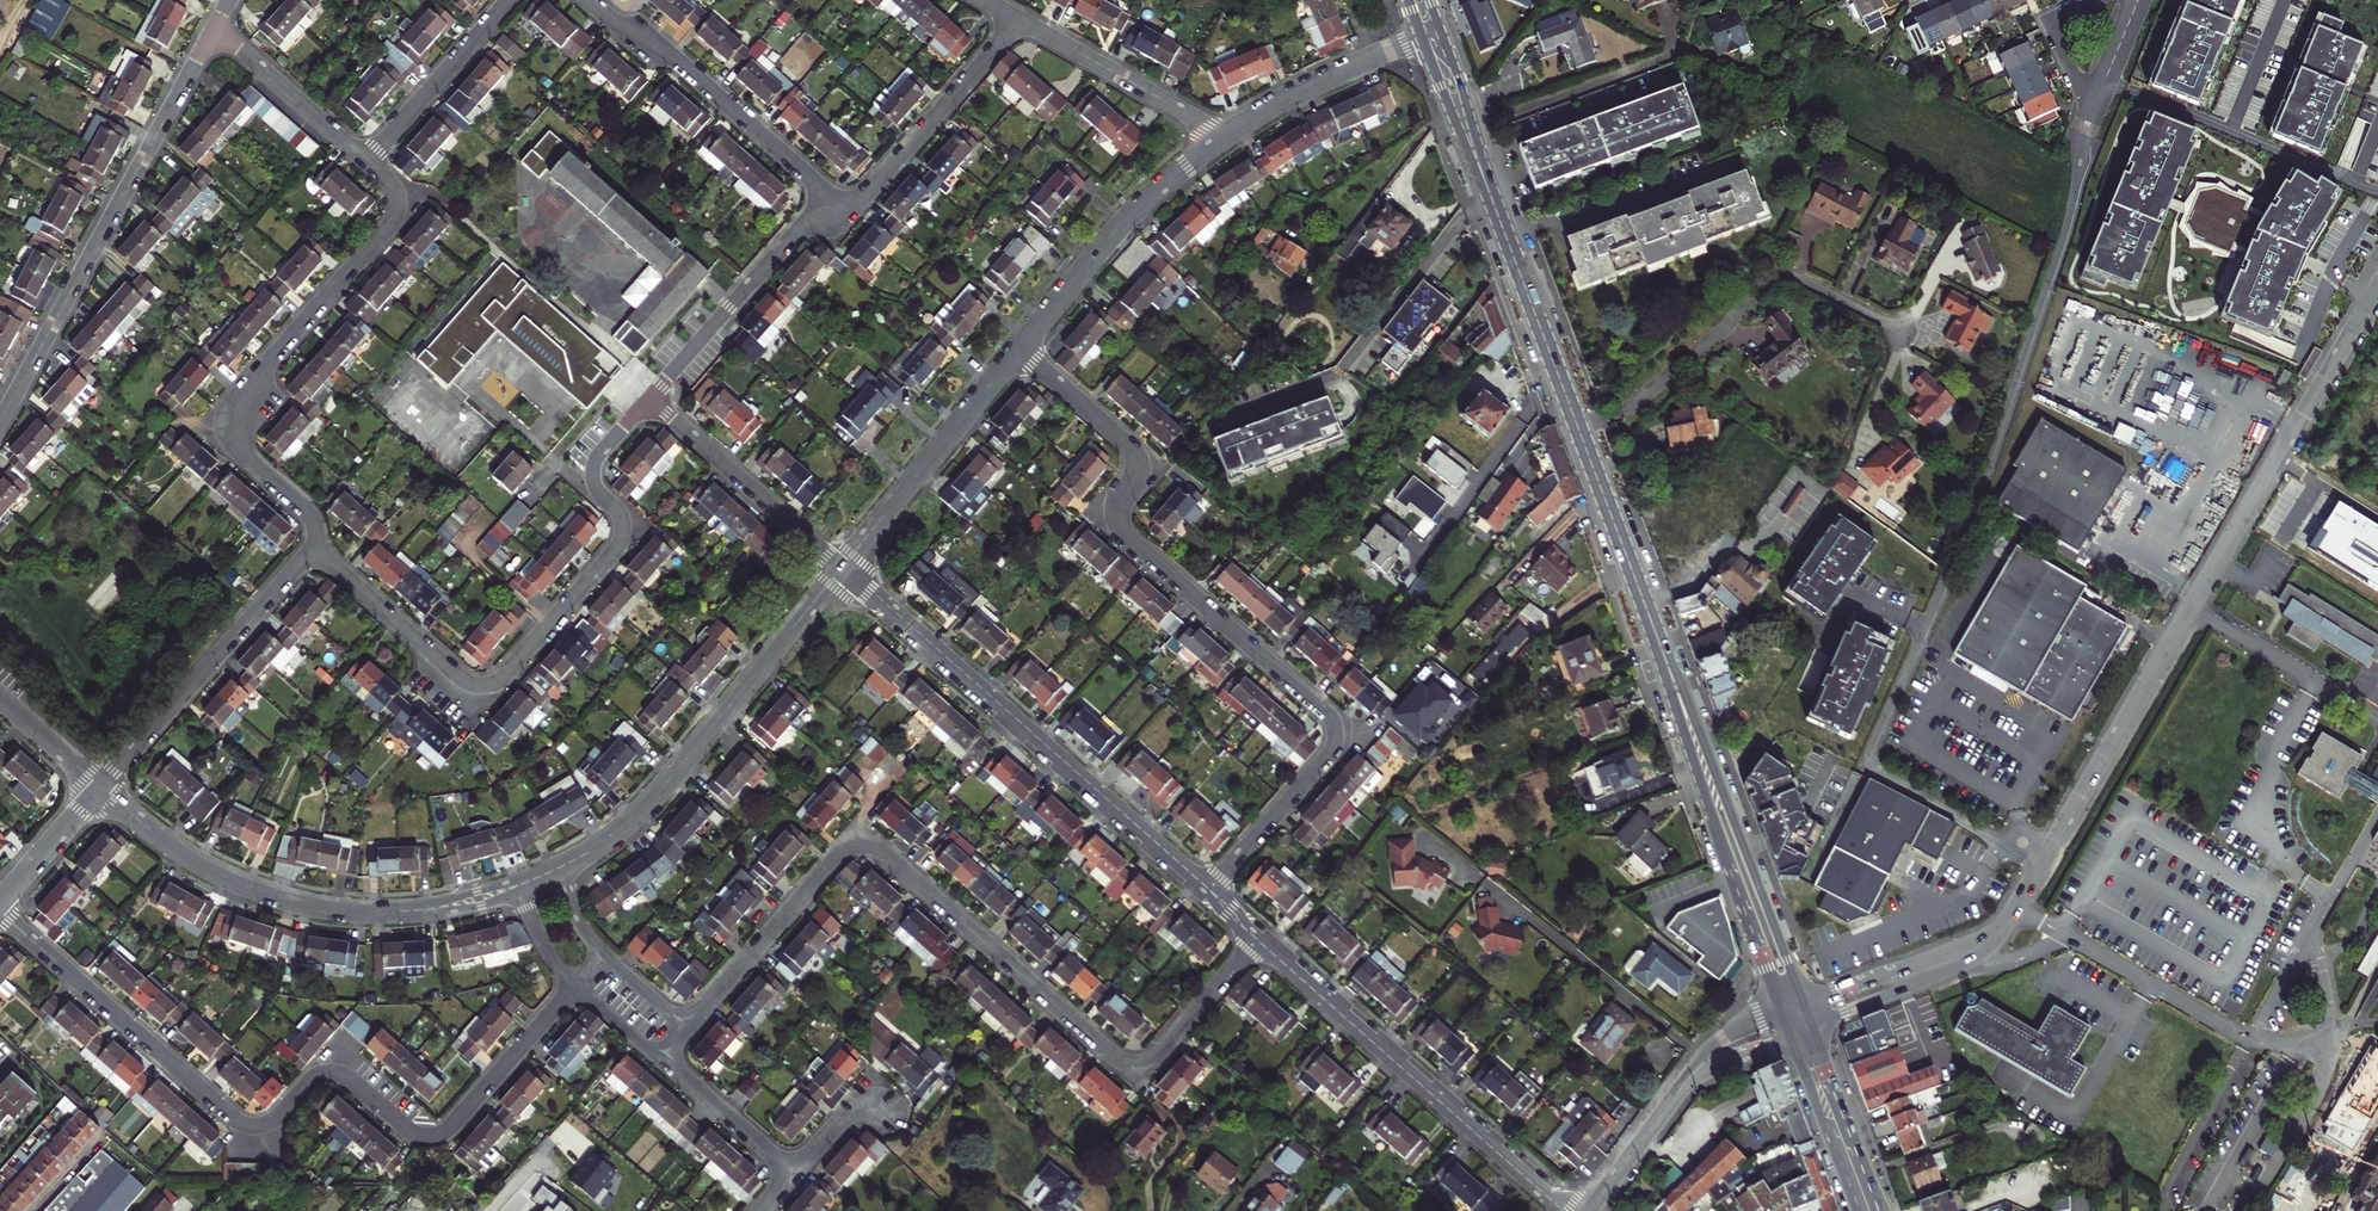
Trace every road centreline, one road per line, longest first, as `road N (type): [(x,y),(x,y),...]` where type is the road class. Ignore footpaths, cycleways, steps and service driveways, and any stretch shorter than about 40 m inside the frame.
road 1 (unclassified): [(2085,133),(2069,222),(1955,557),(1866,763),(2011,843)]
road 2 (residential): [(686,1026),(834,859),(862,845),(882,851),(1124,1062),(1154,1058),(1261,939)]
road 3 (residential): [(0,911),(226,1113),(253,1125),(273,1118),(327,1073),(355,1083),(409,1131),(435,1135),(575,987)]
road 4 (residential): [(1206,893),(1327,758),(1333,722),(1127,538),(1116,512),(1138,475),(1135,449),(1019,351)]
road 5 (residential): [(2377,288),(2043,860)]
road 6 (secondary): [(1430,36),(1659,644)]
road 7 (residential): [(313,548),(467,683),(496,684),(621,543),(623,521),(595,486),(593,467),(651,399)]
road 8 (residential): [(365,160),(394,189),(390,227),(230,406),(227,421),(235,446),(307,512),(313,548)]
road 9 (residential): [(842,569),(1206,893)]
road 10 (residential): [(101,788),(183,853),(313,908),(401,913),(516,888)]
road 11 (residential): [(0,424),(216,28)]
road 12 (residential): [(557,870),(638,813),(842,569)]
road 13 (residential): [(1261,939),(1570,1210)]
road 14 (secondary): [(1804,1005),(1659,644)]
road 15 (secondary): [(1659,644),(1711,822),(1773,985)]
road 16 (residential): [(588,0),(680,62),(842,209)]
road 17 (residential): [(101,788),(313,548)]
road 18 (residential): [(1019,351),(1147,199),(1221,140)]
road 19 (residential): [(842,569),(1019,351)]
road 20 (residential): [(651,399),(809,217),(842,209)]
road 21 (residential): [(842,209),(868,193),(1019,21)]
road 22 (residential): [(651,399),(842,569)]
road 23 (residential): [(1019,21),(1221,140)]
road 24 (residential): [(1221,140),(1313,85),(1430,36)]
road 25 (residential): [(365,160),(510,0)]
road 26 (residential): [(216,28),(365,160)]
road 27 (secondary): [(1882,1210),(1812,1028)]
road 28 (track): [(1778,935),(1866,763)]
road 29 (secondary): [(1792,1038),(1858,1210)]
road 30 (residential): [(1812,1028),(1976,953)]
road 31 (residential): [(1976,953),(1804,1005)]
road 32 (residential): [(793,1175),(658,1057)]
road 33 (residential): [(0,902),(101,788)]
road 34 (residential): [(2091,0),(2049,19),(2093,111)]
road 35 (tertiary): [(1676,1095),(1589,1210)]
road 36 (residential): [(793,1175),(864,1097),(892,1116)]
road 37 (residential): [(0,698),(101,788)]
road 38 (tertiary): [(1676,1095),(1712,1066),(1792,1038)]
road 39 (residential): [(2093,111),(2138,0)]

